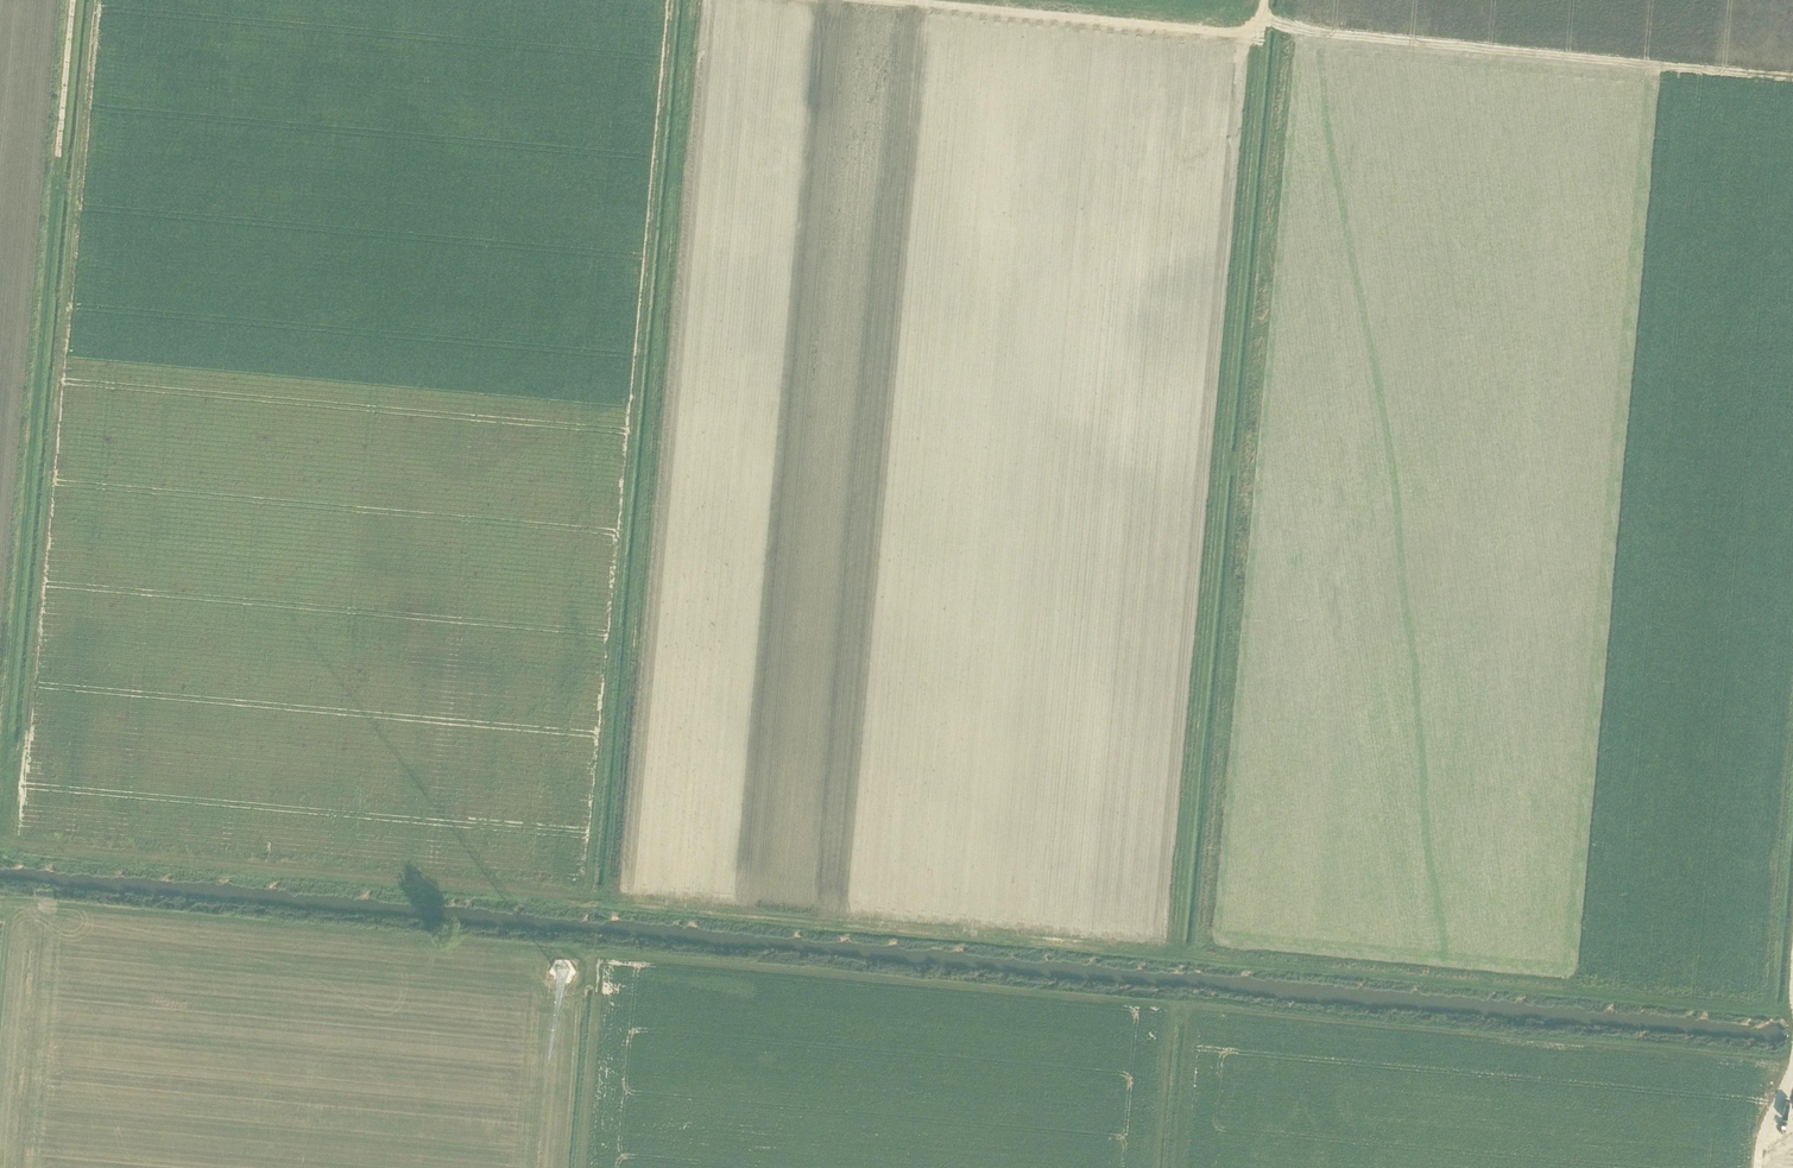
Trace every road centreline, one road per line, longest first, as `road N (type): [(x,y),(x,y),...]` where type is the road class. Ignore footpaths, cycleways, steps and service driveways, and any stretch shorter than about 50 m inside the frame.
road 1 (track): [(1177,957),(1266,0)]

